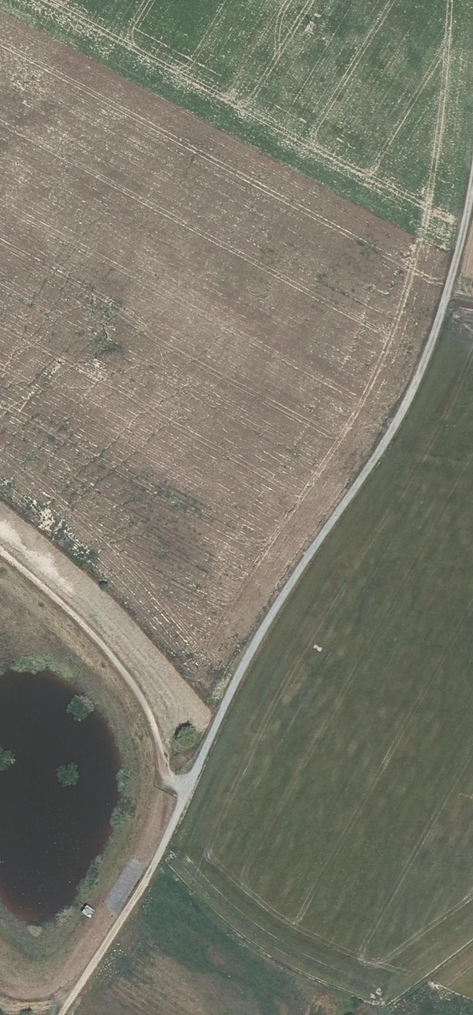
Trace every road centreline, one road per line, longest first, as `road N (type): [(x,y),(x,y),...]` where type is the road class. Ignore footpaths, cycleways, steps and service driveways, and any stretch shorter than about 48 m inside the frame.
road 1 (track): [(447,299),(382,453),(187,789)]
road 2 (track): [(0,553),(98,642),(144,706),(171,779),(187,789)]
road 3 (track): [(0,984),(31,996),(71,972),(136,866),(171,779)]
road 4 (track): [(187,789),(63,1014)]
road 5 (track): [(472,104),(447,299)]

